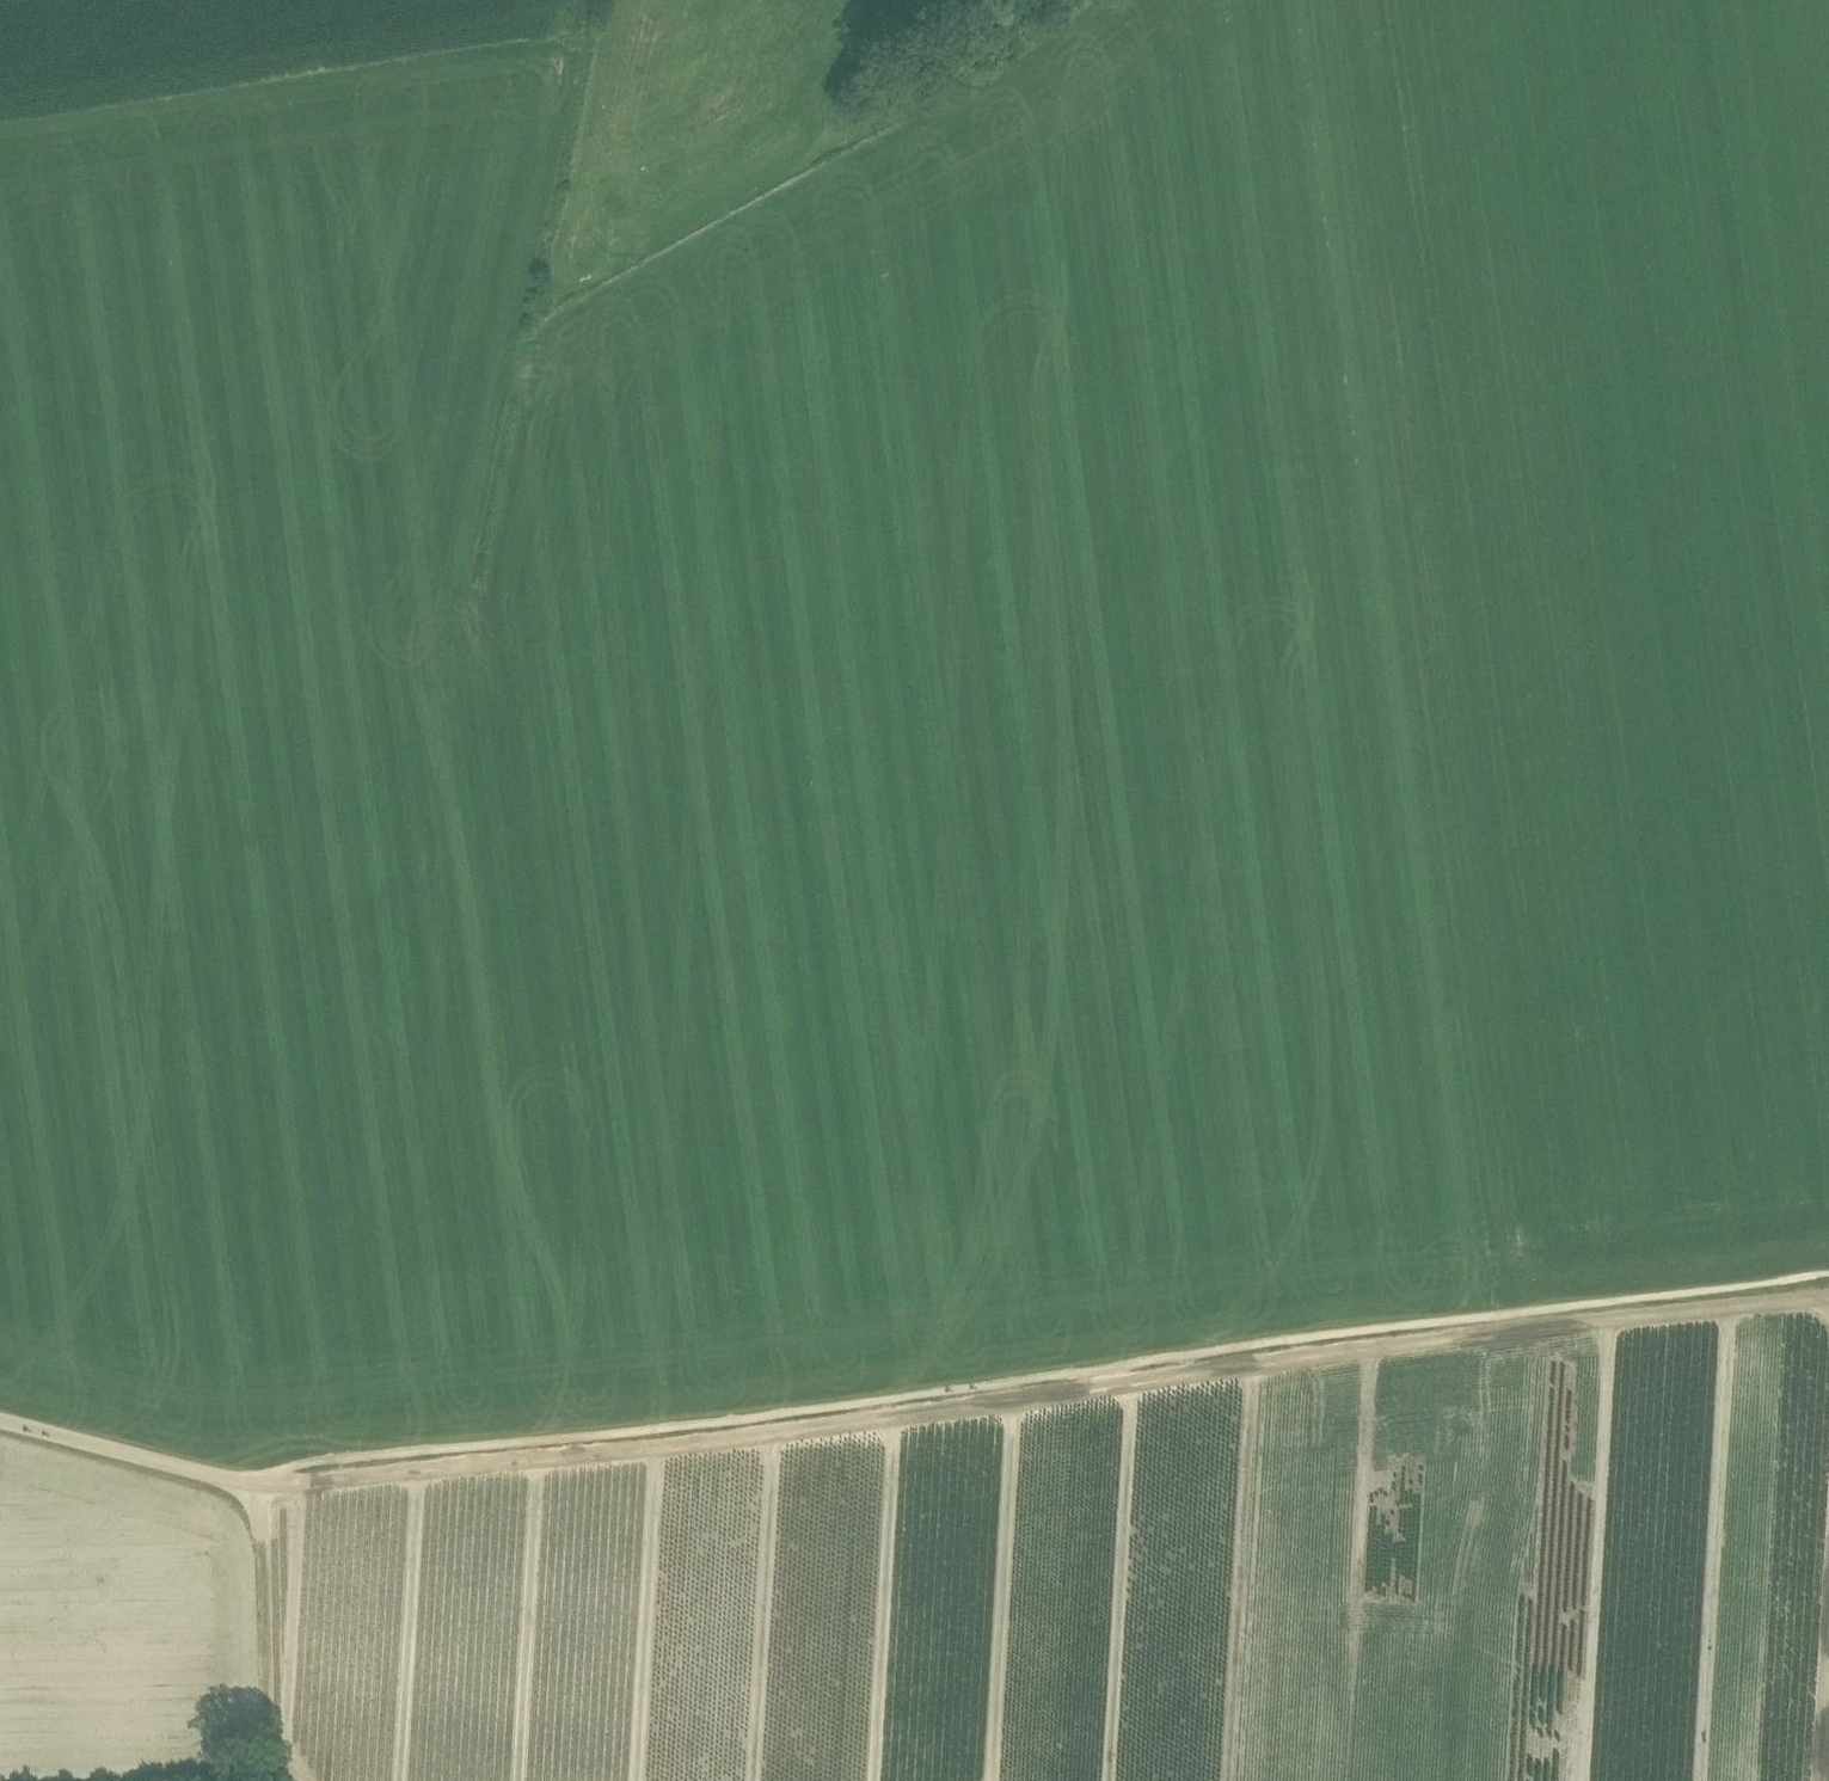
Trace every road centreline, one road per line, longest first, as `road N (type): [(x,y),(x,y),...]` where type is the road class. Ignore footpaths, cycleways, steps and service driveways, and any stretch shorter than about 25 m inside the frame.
road 1 (track): [(254,1481),(749,1438),(1328,1353),(1828,1291)]
road 2 (track): [(254,1481),(261,1700),(275,1780)]
road 3 (unclassified): [(0,1419),(254,1481)]

